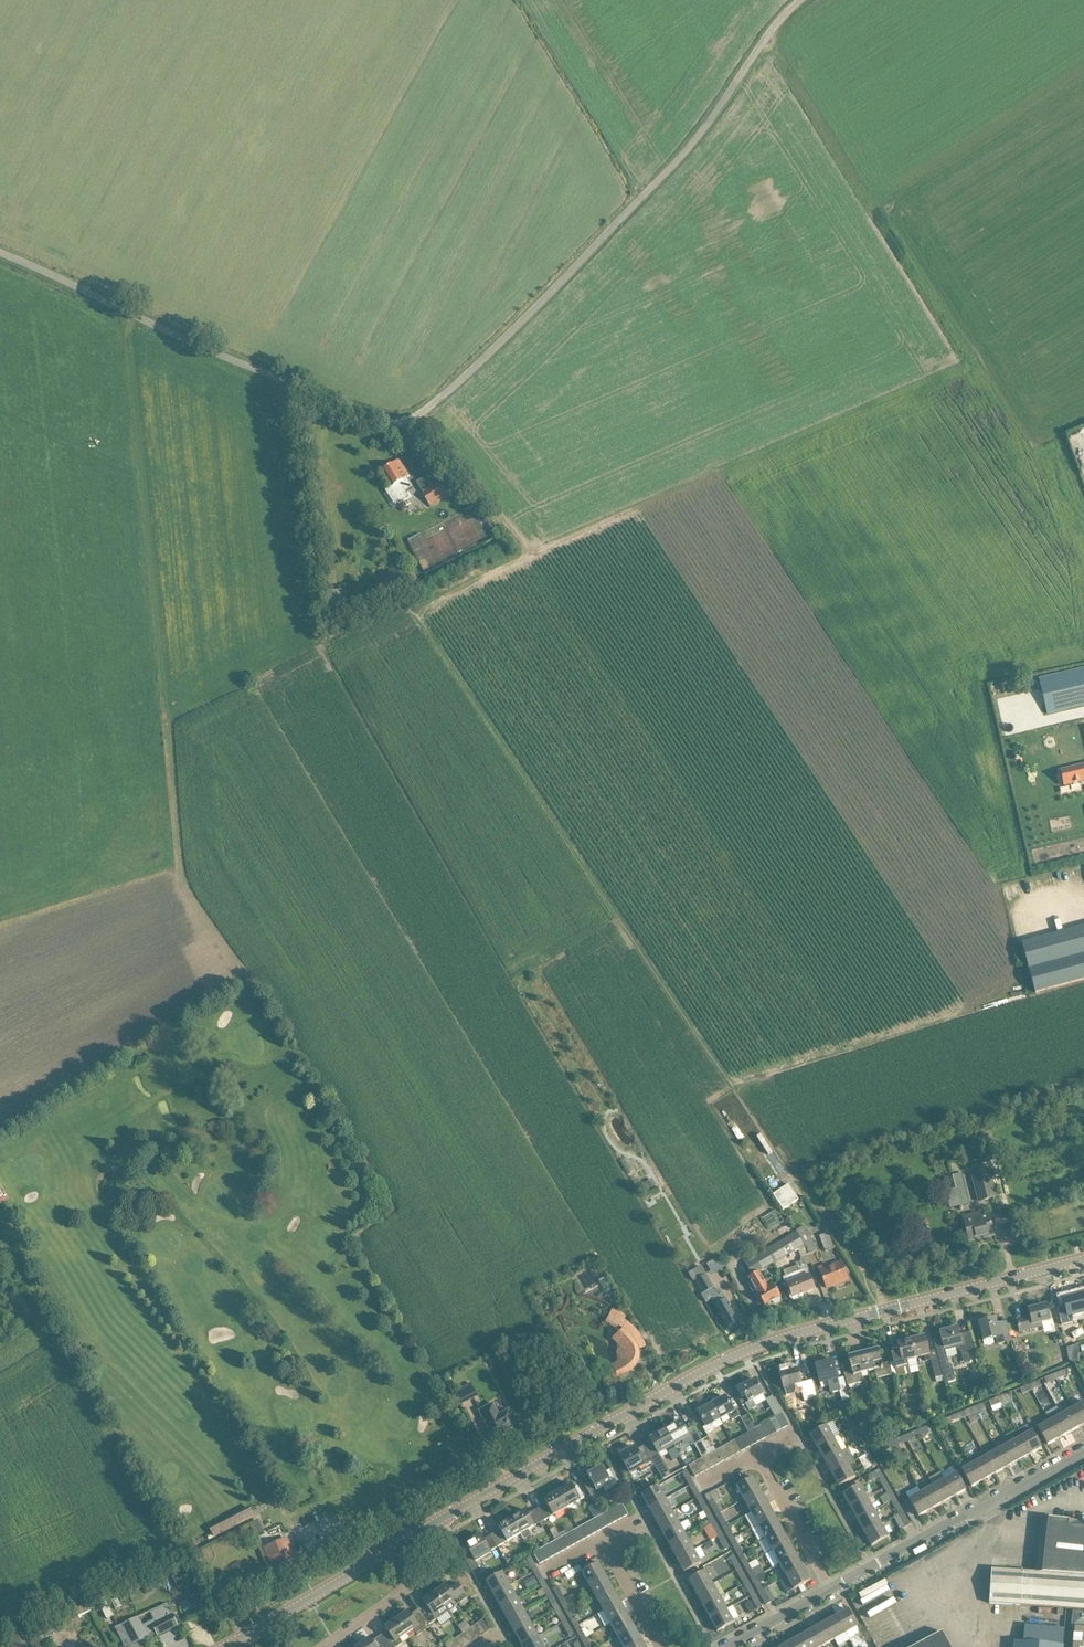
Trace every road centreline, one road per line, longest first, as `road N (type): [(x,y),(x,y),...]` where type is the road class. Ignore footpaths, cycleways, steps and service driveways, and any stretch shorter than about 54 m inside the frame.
road 1 (unclassified): [(0,253),(384,423),(408,421),(436,405),(646,194),(802,0)]
road 2 (tertiary): [(445,1518),(755,1347),(1083,1260)]
road 3 (residential): [(833,1589),(1083,1453)]
road 4 (tertiary): [(225,1646),(445,1518)]
road 5 (residential): [(323,1646),(450,1561),(456,1550),(445,1518)]
road 6 (residential): [(833,1589),(754,1455)]
road 7 (residential): [(661,1646),(602,1539)]

